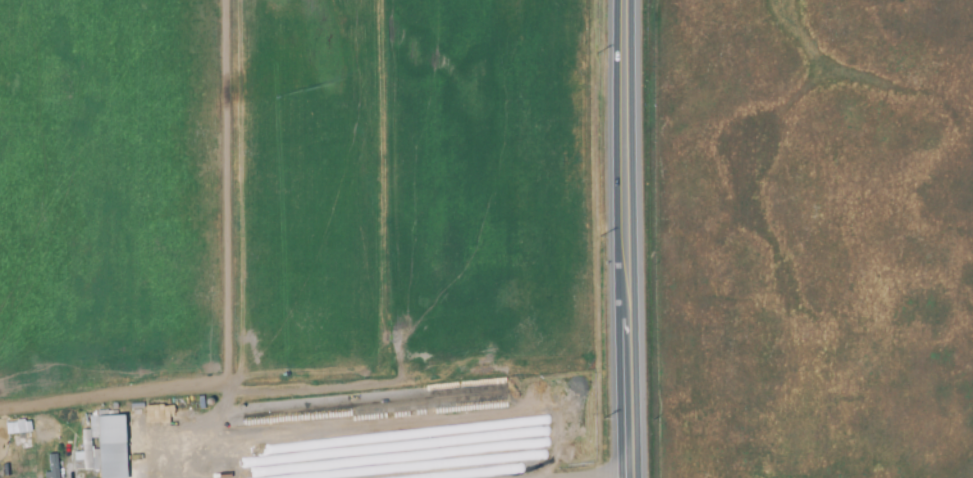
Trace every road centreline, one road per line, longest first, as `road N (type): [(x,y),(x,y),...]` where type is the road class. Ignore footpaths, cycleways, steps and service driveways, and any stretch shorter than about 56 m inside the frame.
road 1 (secondary): [(628,0),(633,477)]

